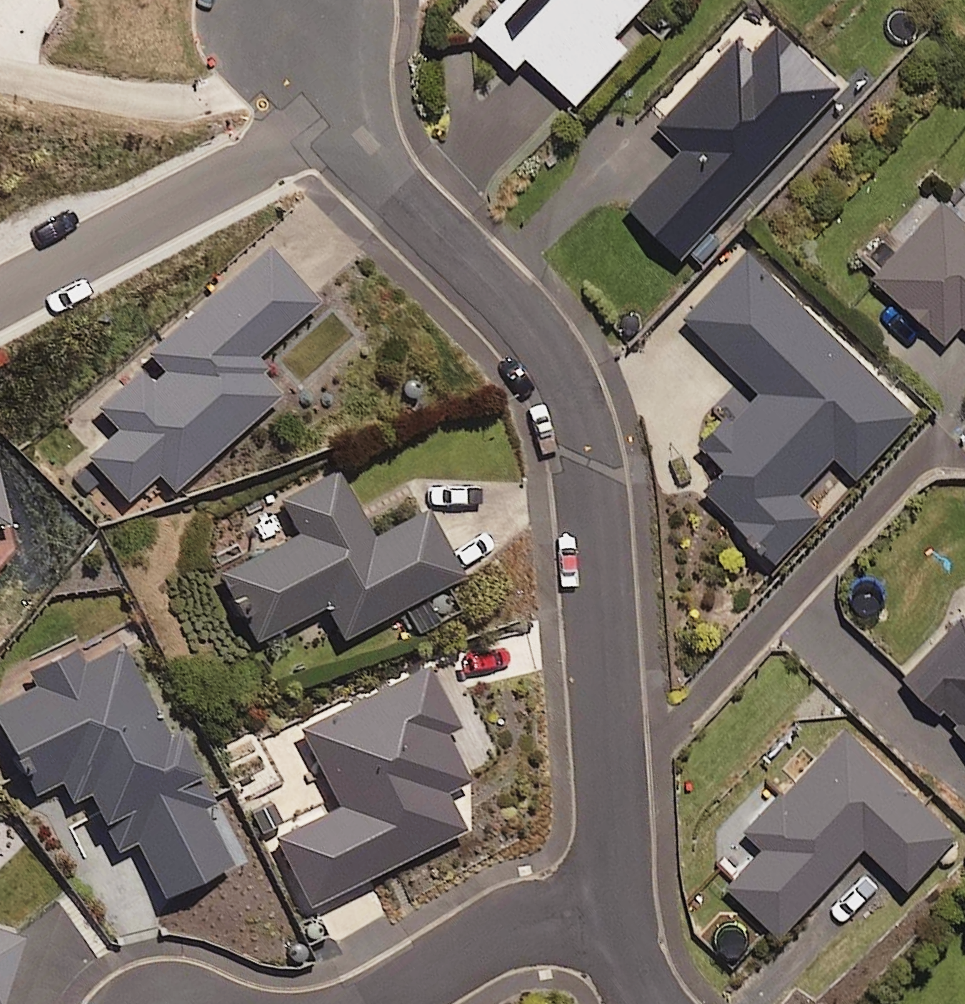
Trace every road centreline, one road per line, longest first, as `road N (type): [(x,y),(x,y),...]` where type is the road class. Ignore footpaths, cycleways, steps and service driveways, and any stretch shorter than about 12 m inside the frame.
road 1 (residential): [(616,884),(590,484),(576,410),(548,353),(375,179),(340,129)]
road 2 (residential): [(0,300),(340,129)]
road 3 (residential): [(616,884),(526,923),(386,1003)]
road 4 (residential): [(661,1003),(632,978),(616,884)]

